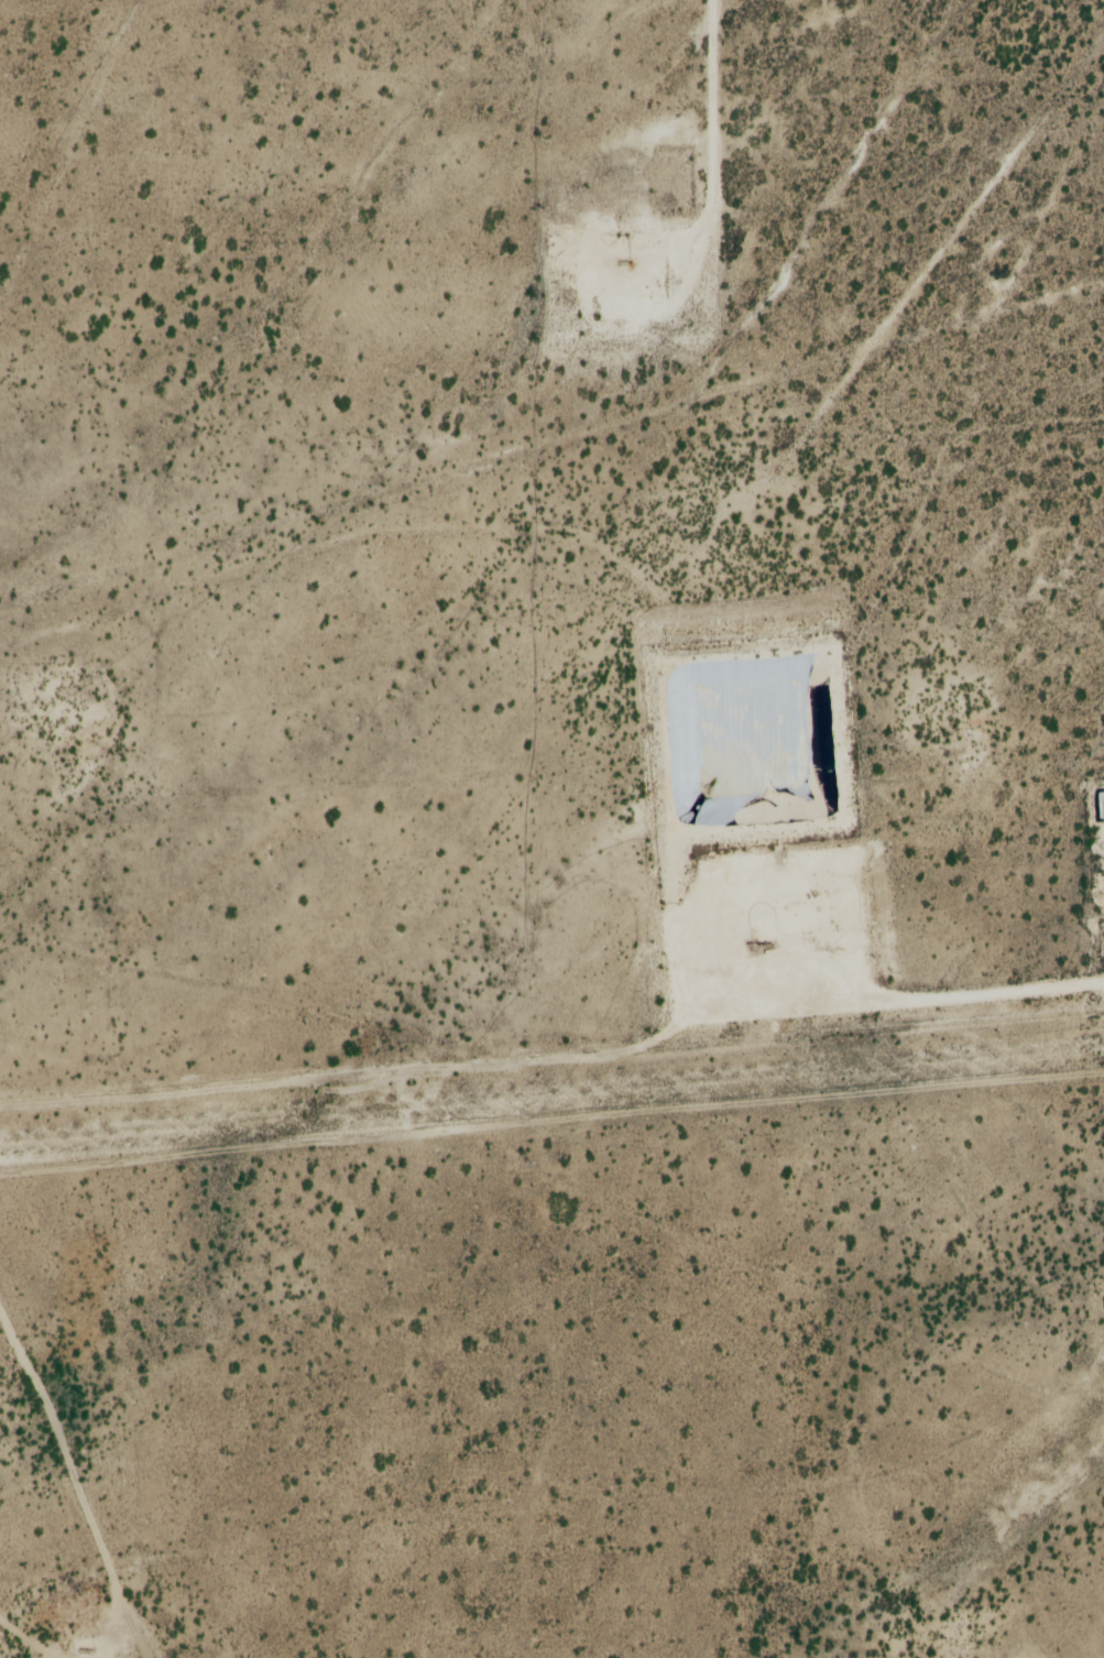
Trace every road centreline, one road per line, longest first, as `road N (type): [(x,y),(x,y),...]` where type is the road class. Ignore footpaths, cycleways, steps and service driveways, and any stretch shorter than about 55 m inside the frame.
road 1 (residential): [(0,1523),(15,1528),(135,1657)]

